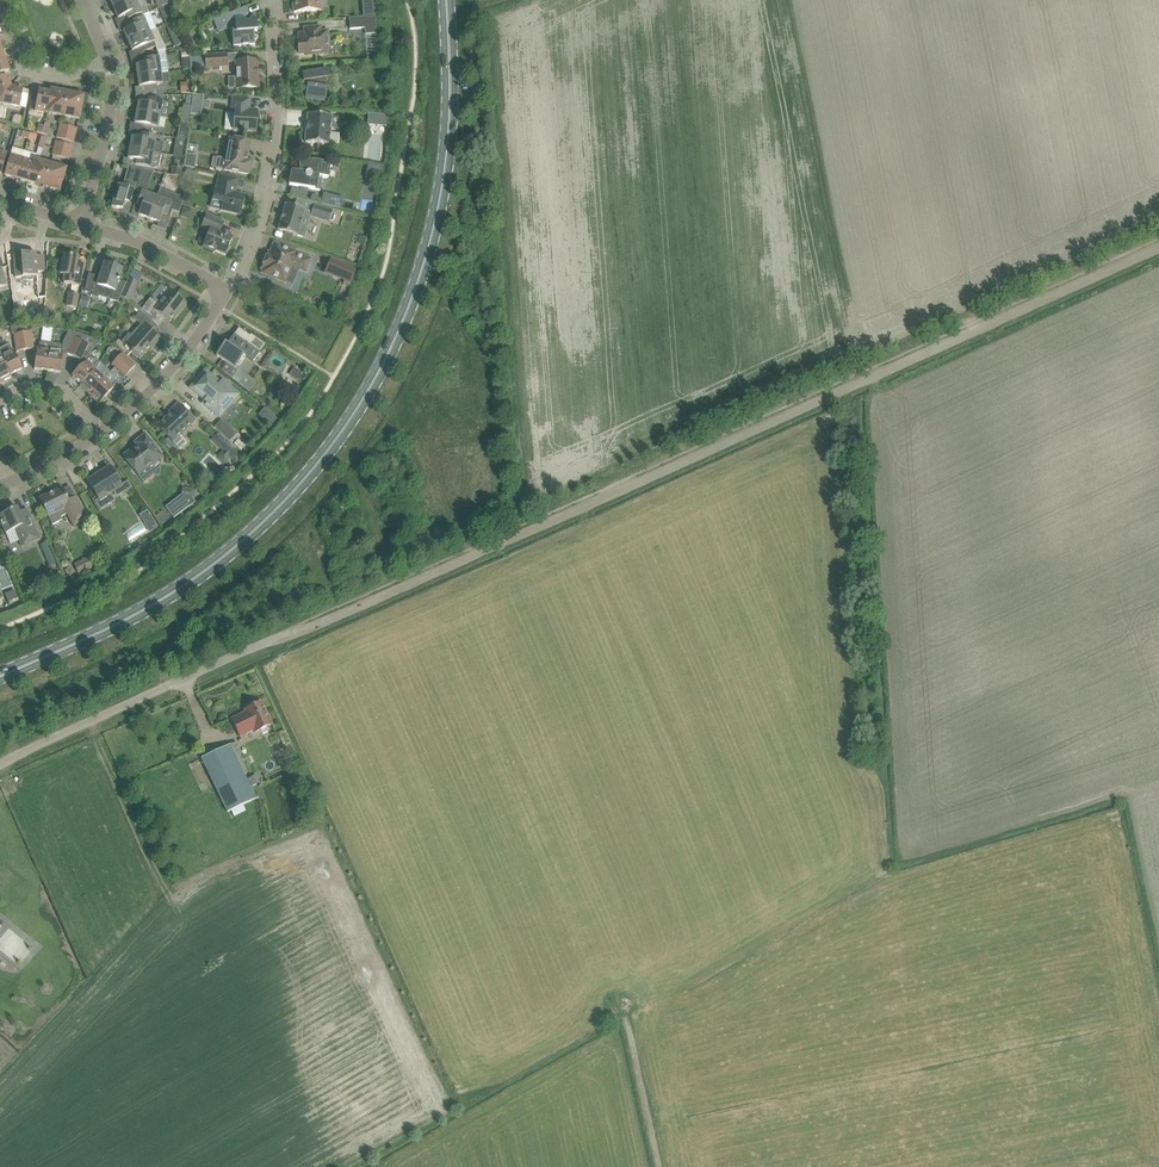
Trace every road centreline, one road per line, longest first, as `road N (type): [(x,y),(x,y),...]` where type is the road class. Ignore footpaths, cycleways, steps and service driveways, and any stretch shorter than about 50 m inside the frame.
road 1 (track): [(291,633),(1158,245)]
road 2 (primary): [(8,673),(127,619),(229,552),(291,495),(361,404),(395,342),(435,226),(451,100),(447,0)]
road 3 (unclassified): [(0,764),(291,633)]
road 4 (residential): [(230,291),(266,193),(279,121),(274,0)]
road 5 (residential): [(106,434),(186,358),(230,291)]
road 6 (residential): [(81,224),(111,129),(109,63)]
road 7 (residential): [(230,291),(136,241),(81,224)]
road 8 (residential): [(109,63),(61,79),(22,68),(0,3)]
road 9 (track): [(628,1028),(659,1166)]
road 10 (residential): [(106,434),(64,390),(27,386),(0,398)]

